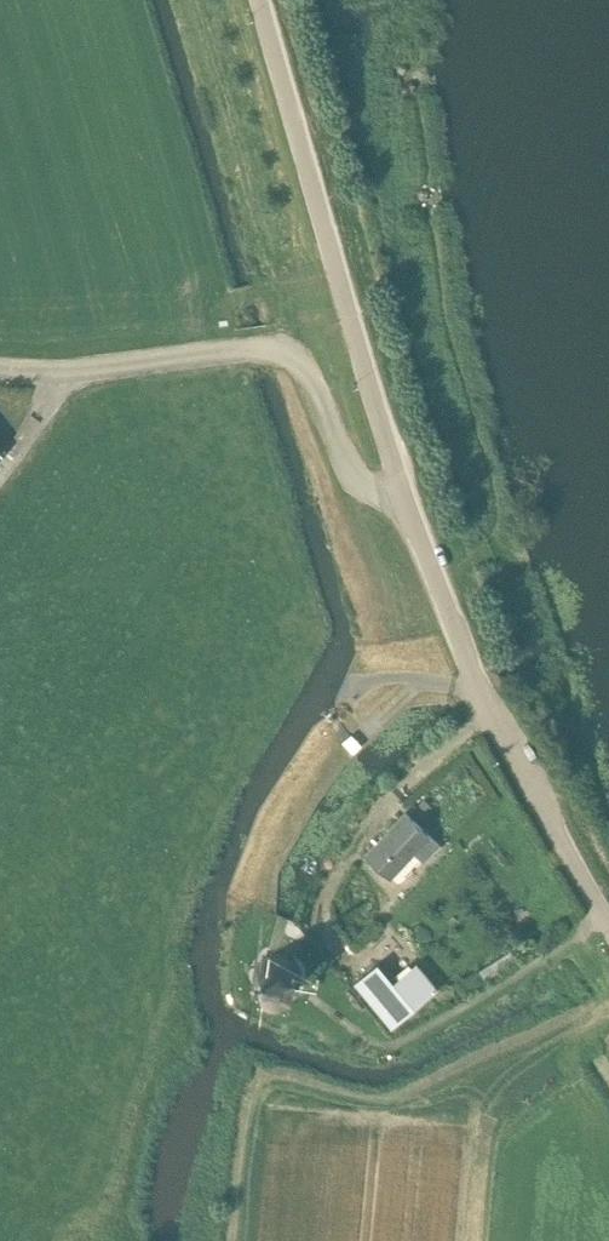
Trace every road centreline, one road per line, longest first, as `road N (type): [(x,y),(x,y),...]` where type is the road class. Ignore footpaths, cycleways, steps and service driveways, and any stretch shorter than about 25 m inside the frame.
road 1 (unclassified): [(608,930),(484,710),(421,551),(352,341),(258,0)]

